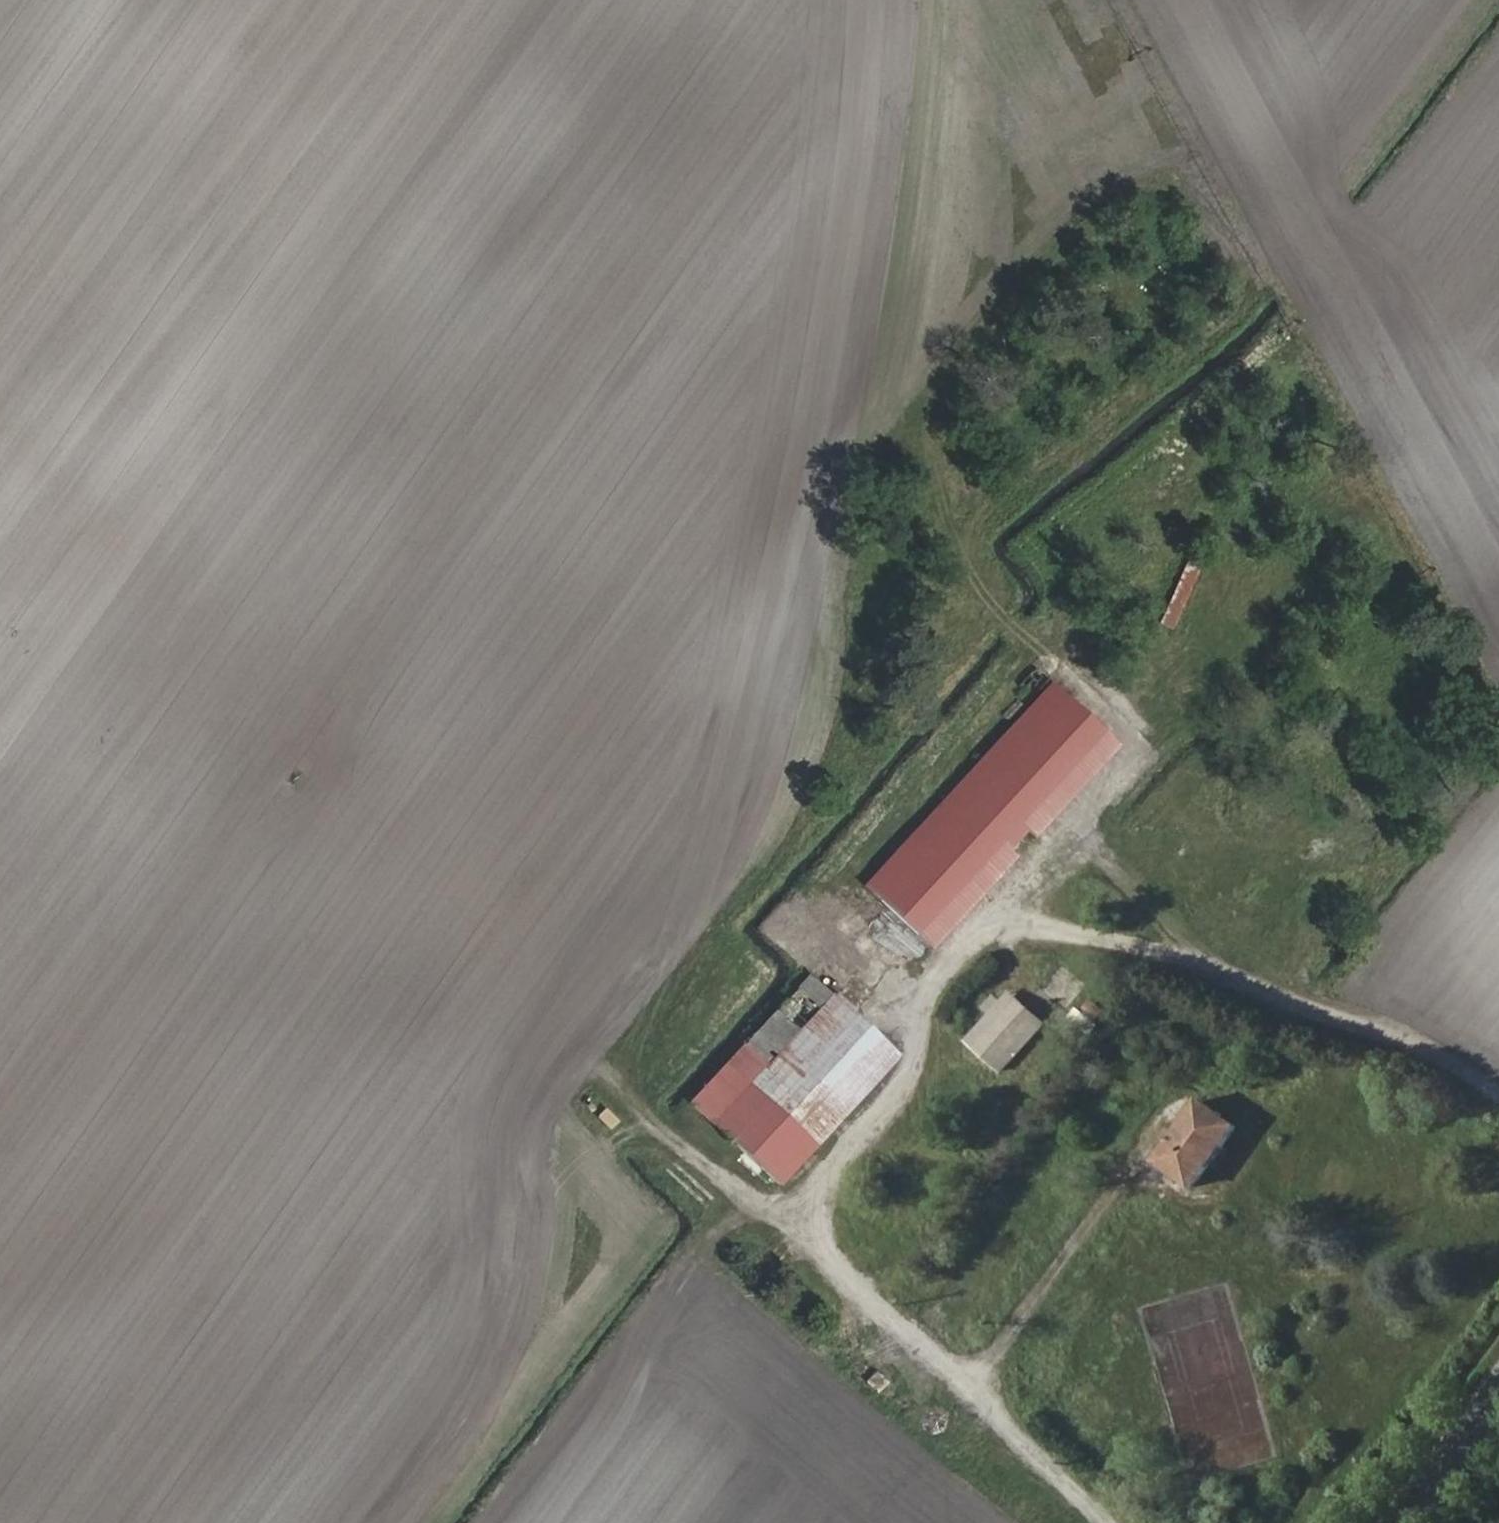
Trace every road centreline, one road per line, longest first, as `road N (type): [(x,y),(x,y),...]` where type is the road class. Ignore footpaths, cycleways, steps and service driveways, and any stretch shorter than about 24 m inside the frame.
road 1 (primary): [(1498,1408),(1412,1522)]

